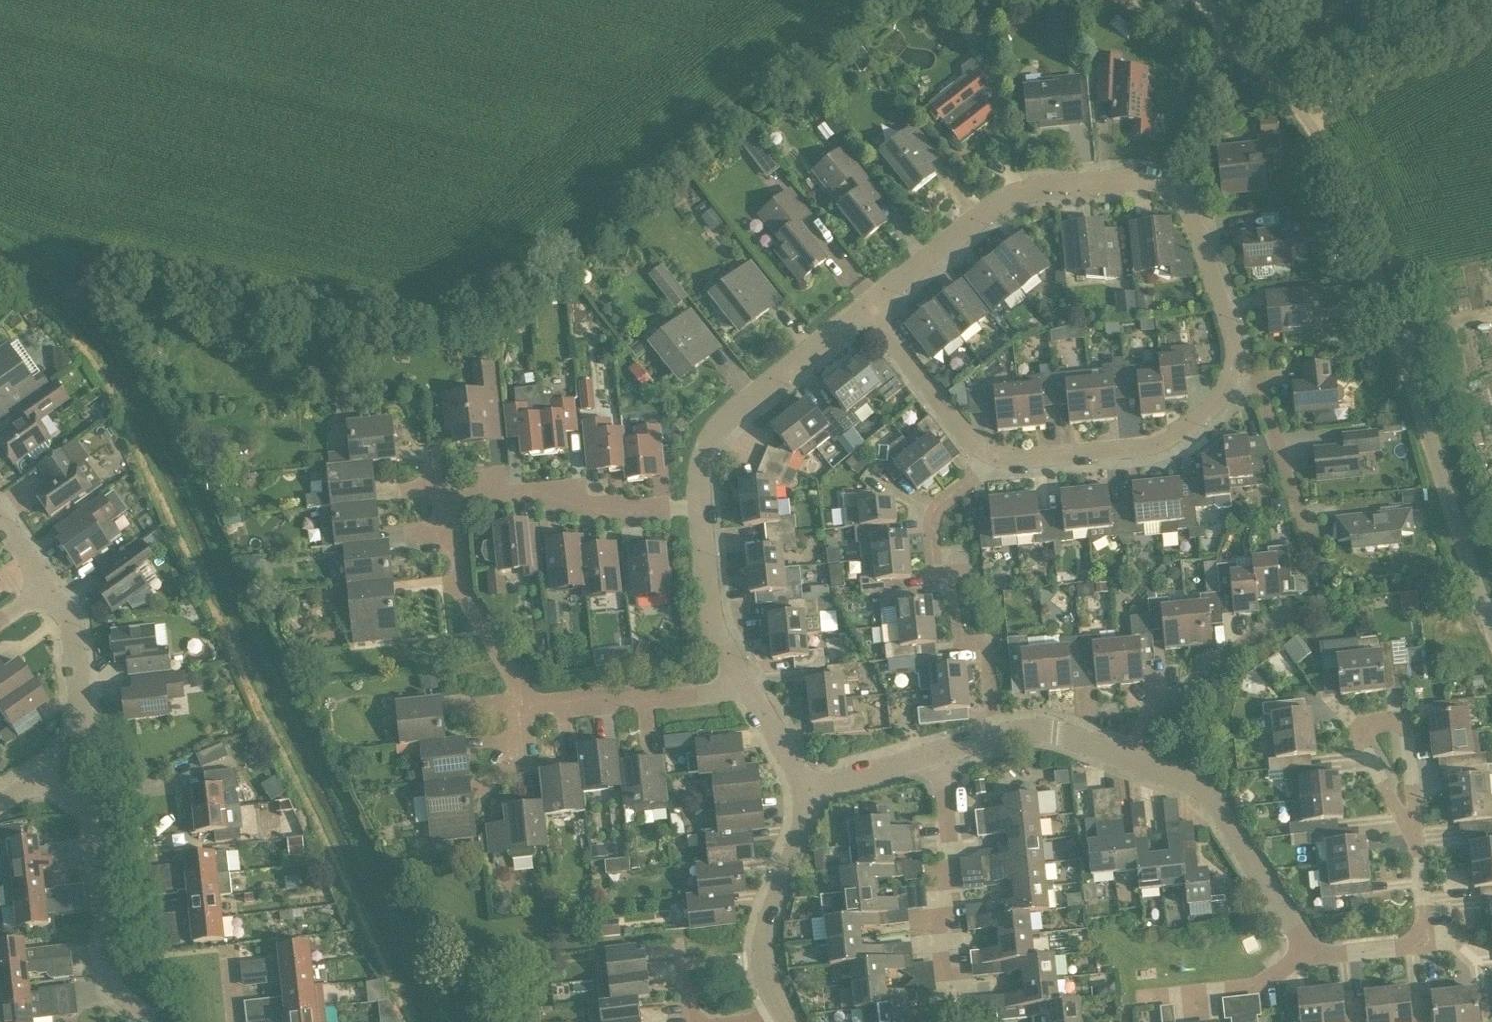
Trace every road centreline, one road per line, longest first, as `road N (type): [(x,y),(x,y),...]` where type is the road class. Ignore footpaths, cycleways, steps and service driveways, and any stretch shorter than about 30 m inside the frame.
road 1 (residential): [(868,308),(992,207),(1023,191),(1141,180),(1164,186),(1189,208),(1235,336),(1236,367)]
road 2 (residential): [(1491,612),(1343,199),(1305,118)]
road 3 (residential): [(997,734),(986,640),(960,643),(950,572),(936,573),(931,519),(999,456)]
road 4 (residential): [(1308,951),(1432,943),(1418,835),(1389,720)]
road 5 (residential): [(977,1021),(973,985),(942,954),(939,936),(957,878),(940,752)]
road 6 (residential): [(148,1021),(112,985),(97,805),(56,771)]
road 7 (residential): [(700,506),(702,458),(719,425),(868,308)]
road 8 (residential): [(1236,367),(1215,403),(1157,445),(999,456)]
road 9 (residential): [(1134,758),(1201,785),(1225,810),(1308,951)]
road 10 (residential): [(700,506),(586,514),(569,489),(454,501)]
road 11 (residential): [(790,1019),(769,980),(764,938),(810,792)]
road 12 (residential): [(525,707),(522,681),(460,586),(454,501)]
road 13 (residential): [(525,707),(747,685)]
road 14 (residential): [(1134,758),(1179,696),(1296,614)]
road 15 (residential): [(1305,118),(1491,13)]
road 16 (residential): [(56,771),(79,750),(85,726),(74,625),(49,590)]
road 17 (residential): [(999,456),(973,441),(868,308)]
road 18 (residential): [(1309,542),(1256,378),(1236,367)]
road 19 (residential): [(747,685),(712,621),(700,506)]
road 20 (residential): [(997,734),(1047,729),(1134,758)]
road 21 (residential): [(1182,996),(1267,986),(1308,951)]
road 22 (residential): [(810,792),(940,752)]
road 23 (residential): [(810,792),(747,685)]

